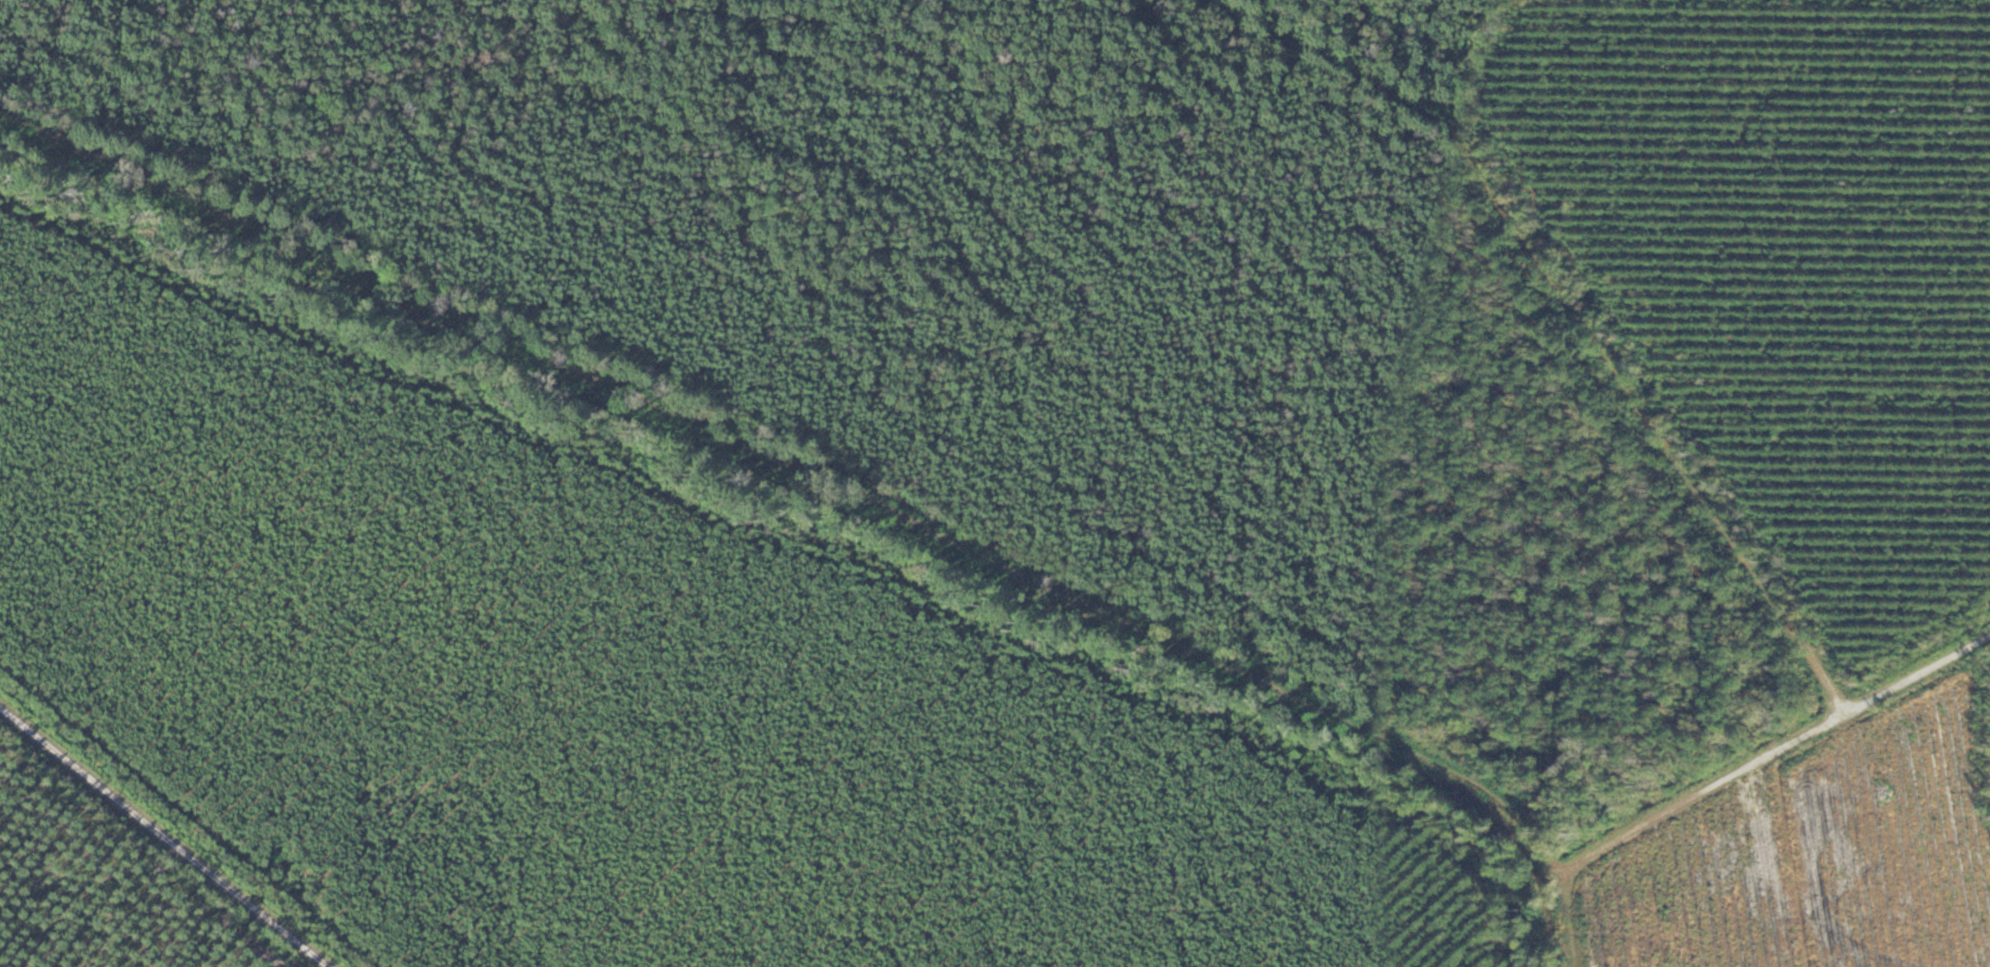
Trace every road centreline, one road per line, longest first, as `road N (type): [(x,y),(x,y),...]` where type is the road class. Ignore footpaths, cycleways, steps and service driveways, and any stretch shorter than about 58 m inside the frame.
road 1 (track): [(325,966),(0,694)]

